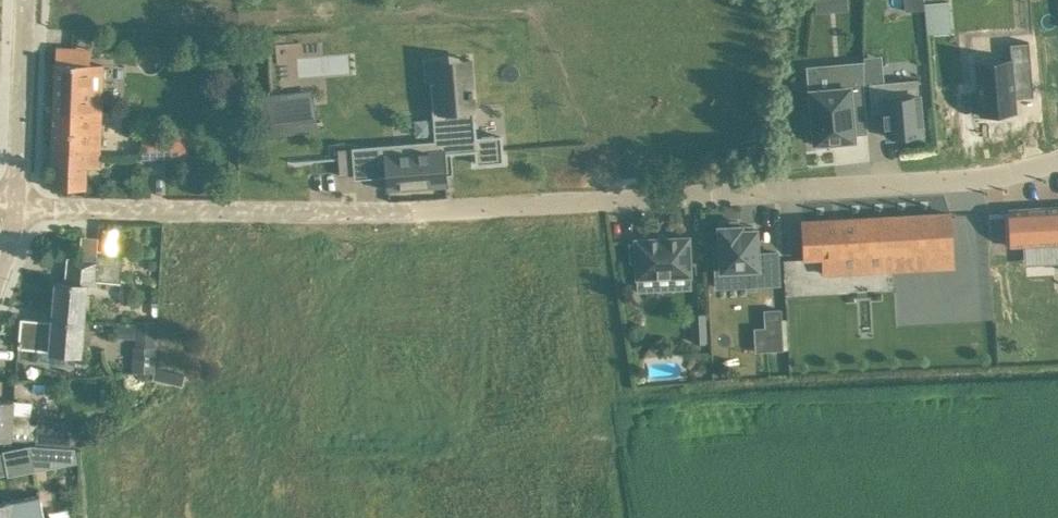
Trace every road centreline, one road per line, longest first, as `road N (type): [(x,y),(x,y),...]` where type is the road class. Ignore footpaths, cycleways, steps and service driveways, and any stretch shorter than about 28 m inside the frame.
road 1 (unclassified): [(1057,161),(990,176),(529,202)]
road 2 (unclassified): [(529,202),(203,211),(17,205)]
road 3 (residential): [(566,471),(529,202)]
road 4 (tertiary): [(17,205),(24,0)]
road 5 (residential): [(373,517),(566,471)]

